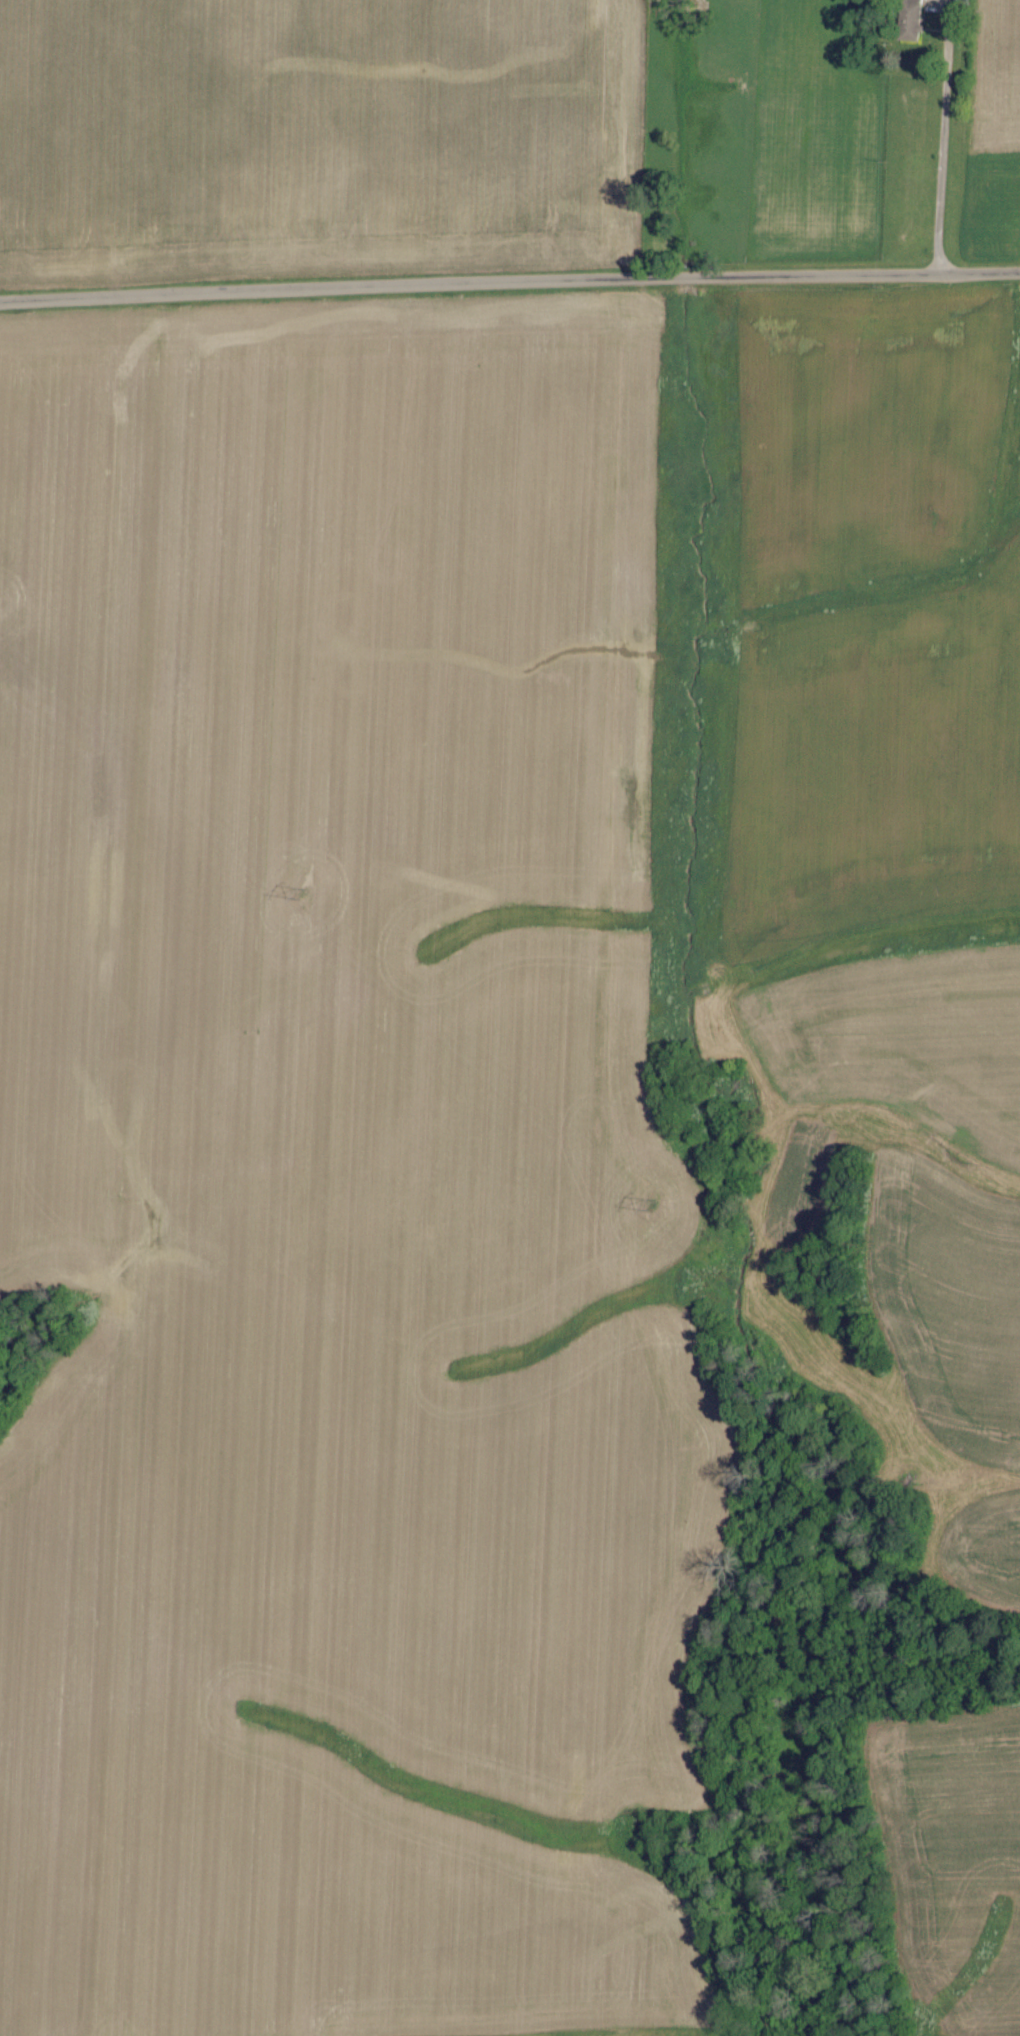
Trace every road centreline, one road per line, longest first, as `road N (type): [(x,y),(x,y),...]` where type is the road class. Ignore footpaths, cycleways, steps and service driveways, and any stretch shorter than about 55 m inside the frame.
road 1 (residential): [(1019,275),(0,304)]

